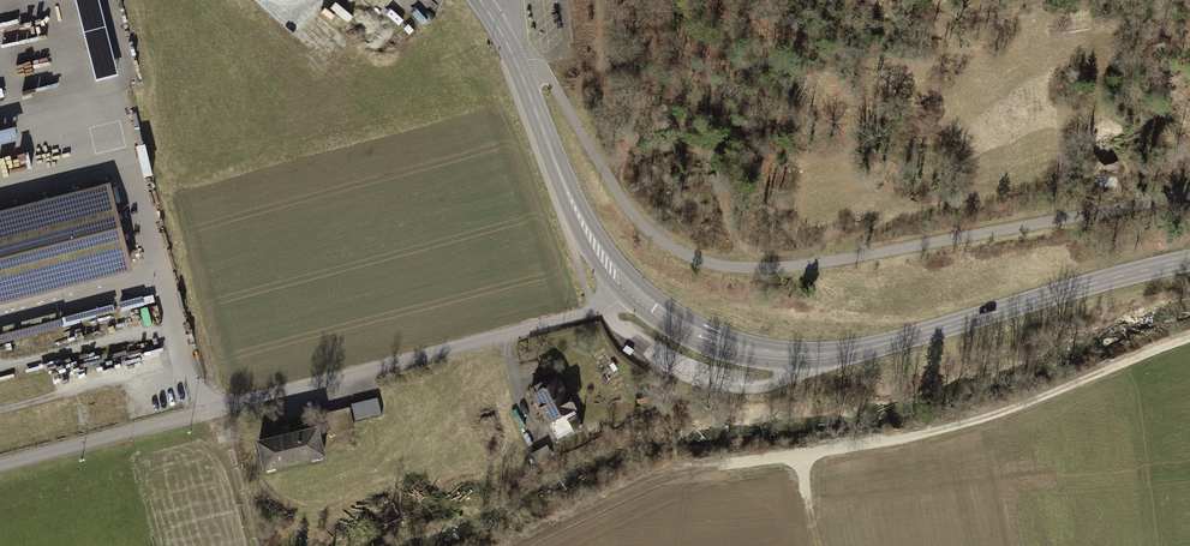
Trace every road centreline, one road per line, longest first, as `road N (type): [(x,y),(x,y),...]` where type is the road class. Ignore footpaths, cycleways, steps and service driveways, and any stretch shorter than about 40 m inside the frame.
road 1 (residential): [(0,457),(604,308),(631,292)]
road 2 (primary): [(1189,263),(813,358),(721,344),(631,292)]
road 3 (track): [(1189,342),(1042,396),(800,456)]
road 4 (track): [(218,405),(133,62)]
road 5 (primary): [(631,292),(599,253),(564,183),(515,47)]
road 6 (track): [(0,365),(174,332)]

